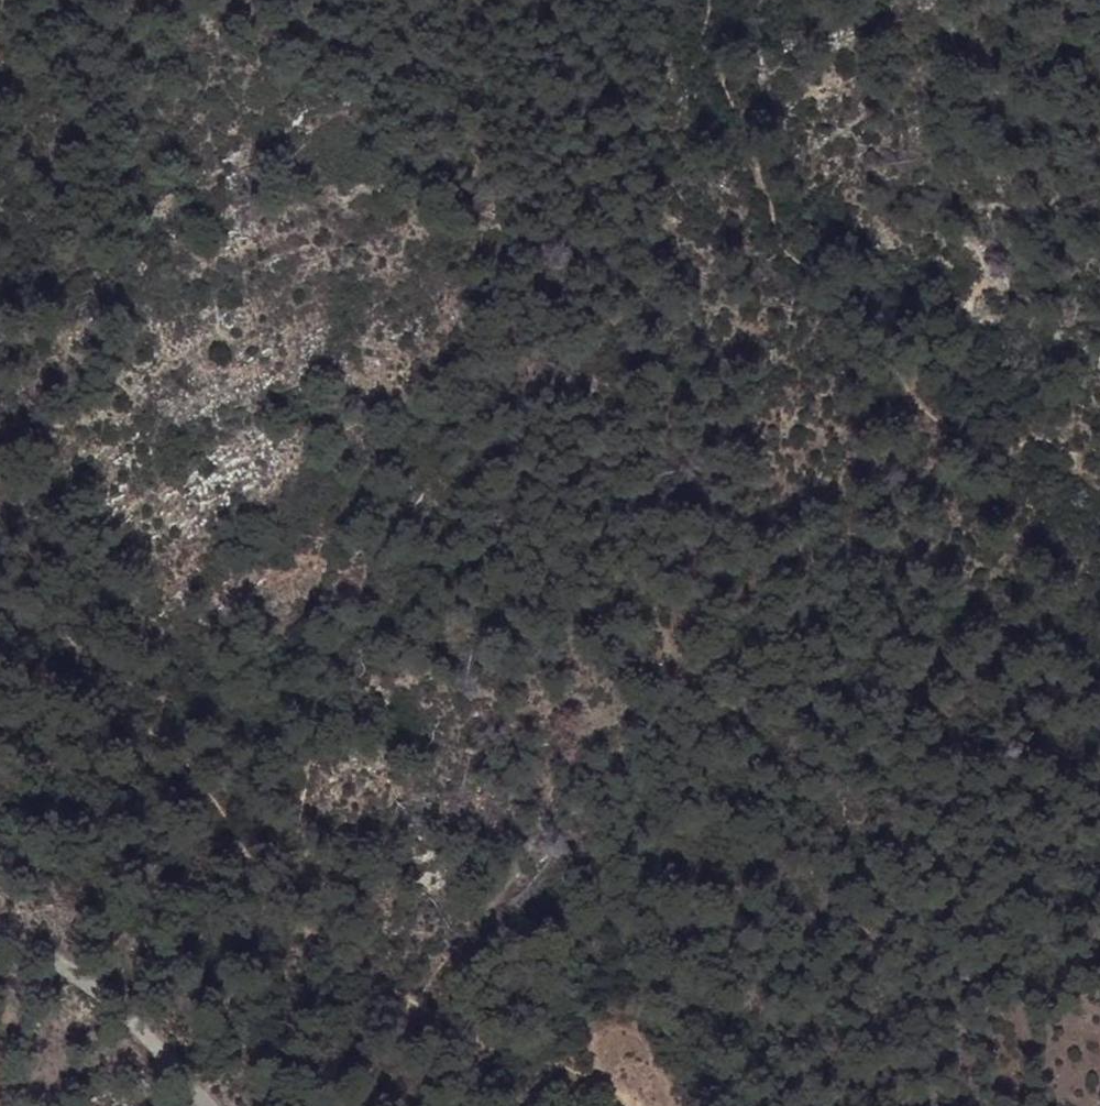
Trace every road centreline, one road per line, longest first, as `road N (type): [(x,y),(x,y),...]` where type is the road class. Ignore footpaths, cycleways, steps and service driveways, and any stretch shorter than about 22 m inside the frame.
road 1 (unclassified): [(0,927),(75,968),(205,1105)]

